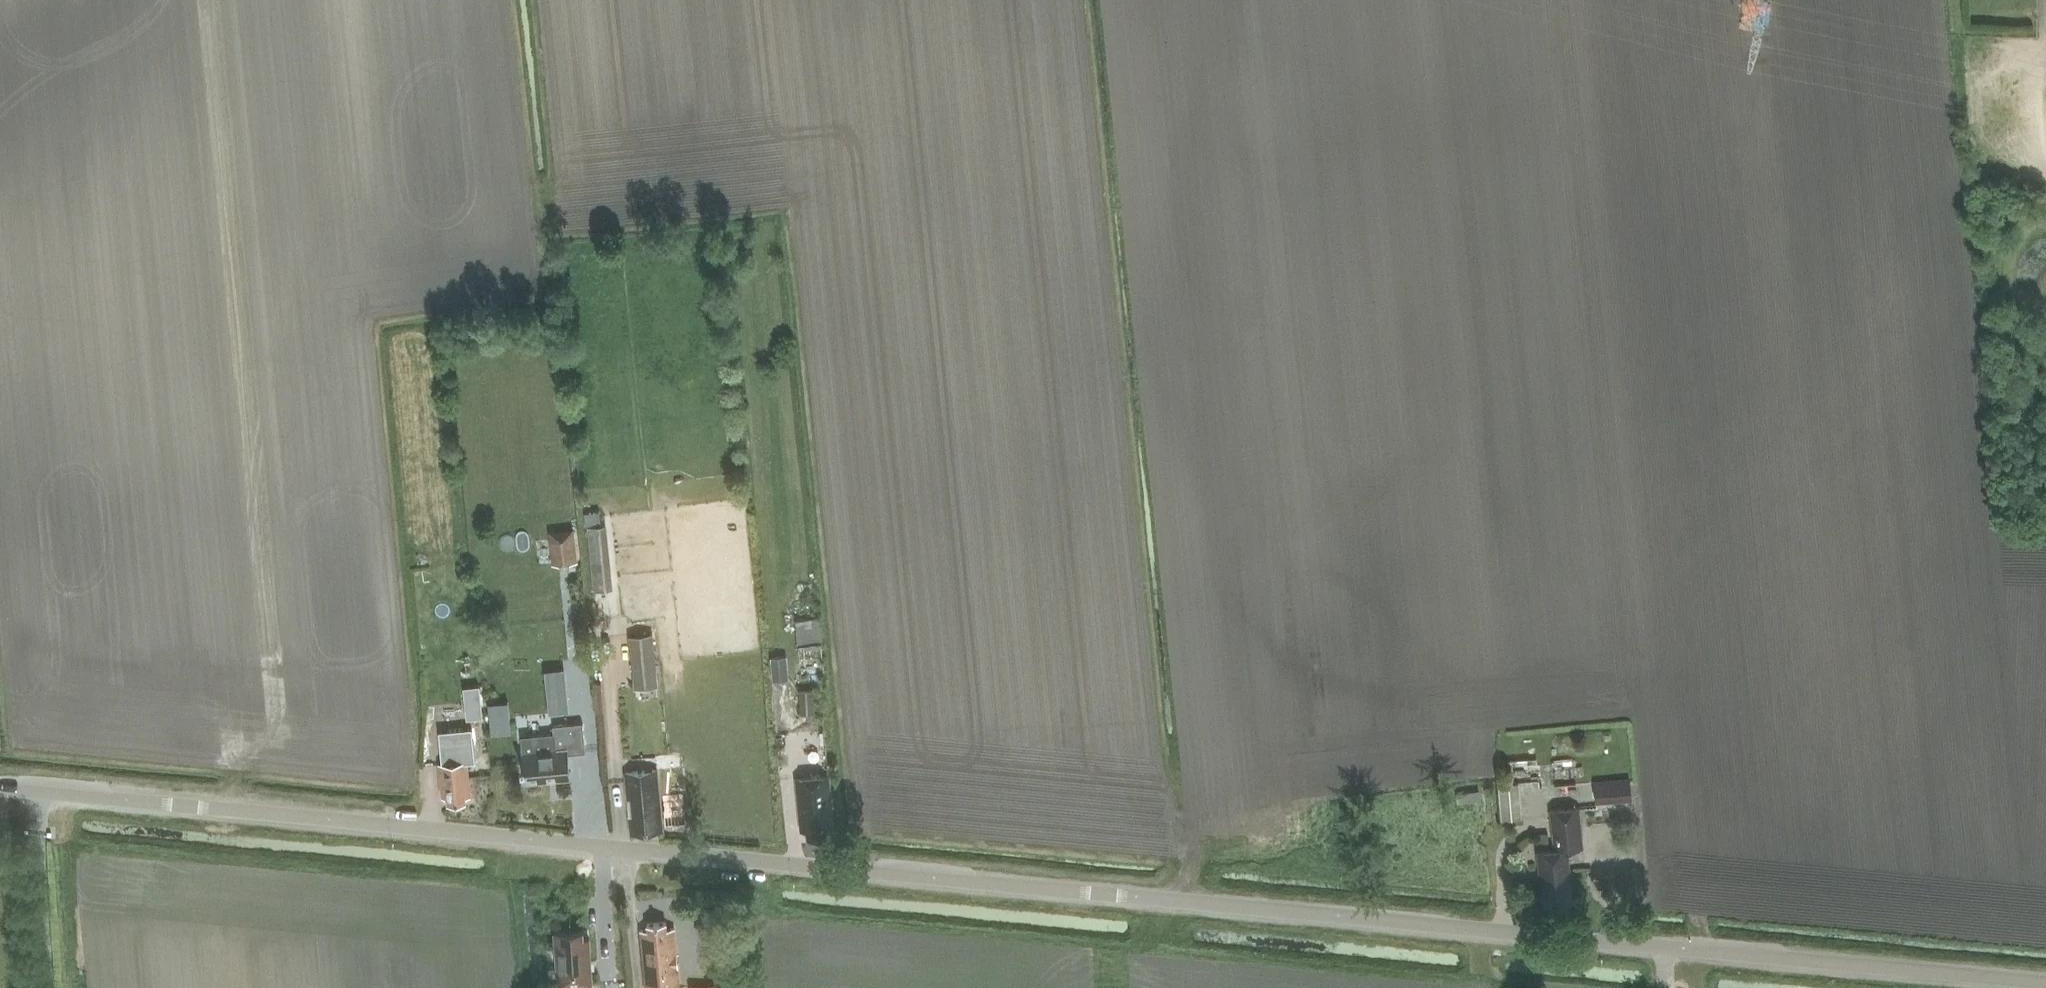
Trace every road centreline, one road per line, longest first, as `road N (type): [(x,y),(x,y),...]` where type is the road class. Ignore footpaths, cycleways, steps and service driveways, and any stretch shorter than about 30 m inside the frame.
road 1 (residential): [(2045,982),(0,787)]

